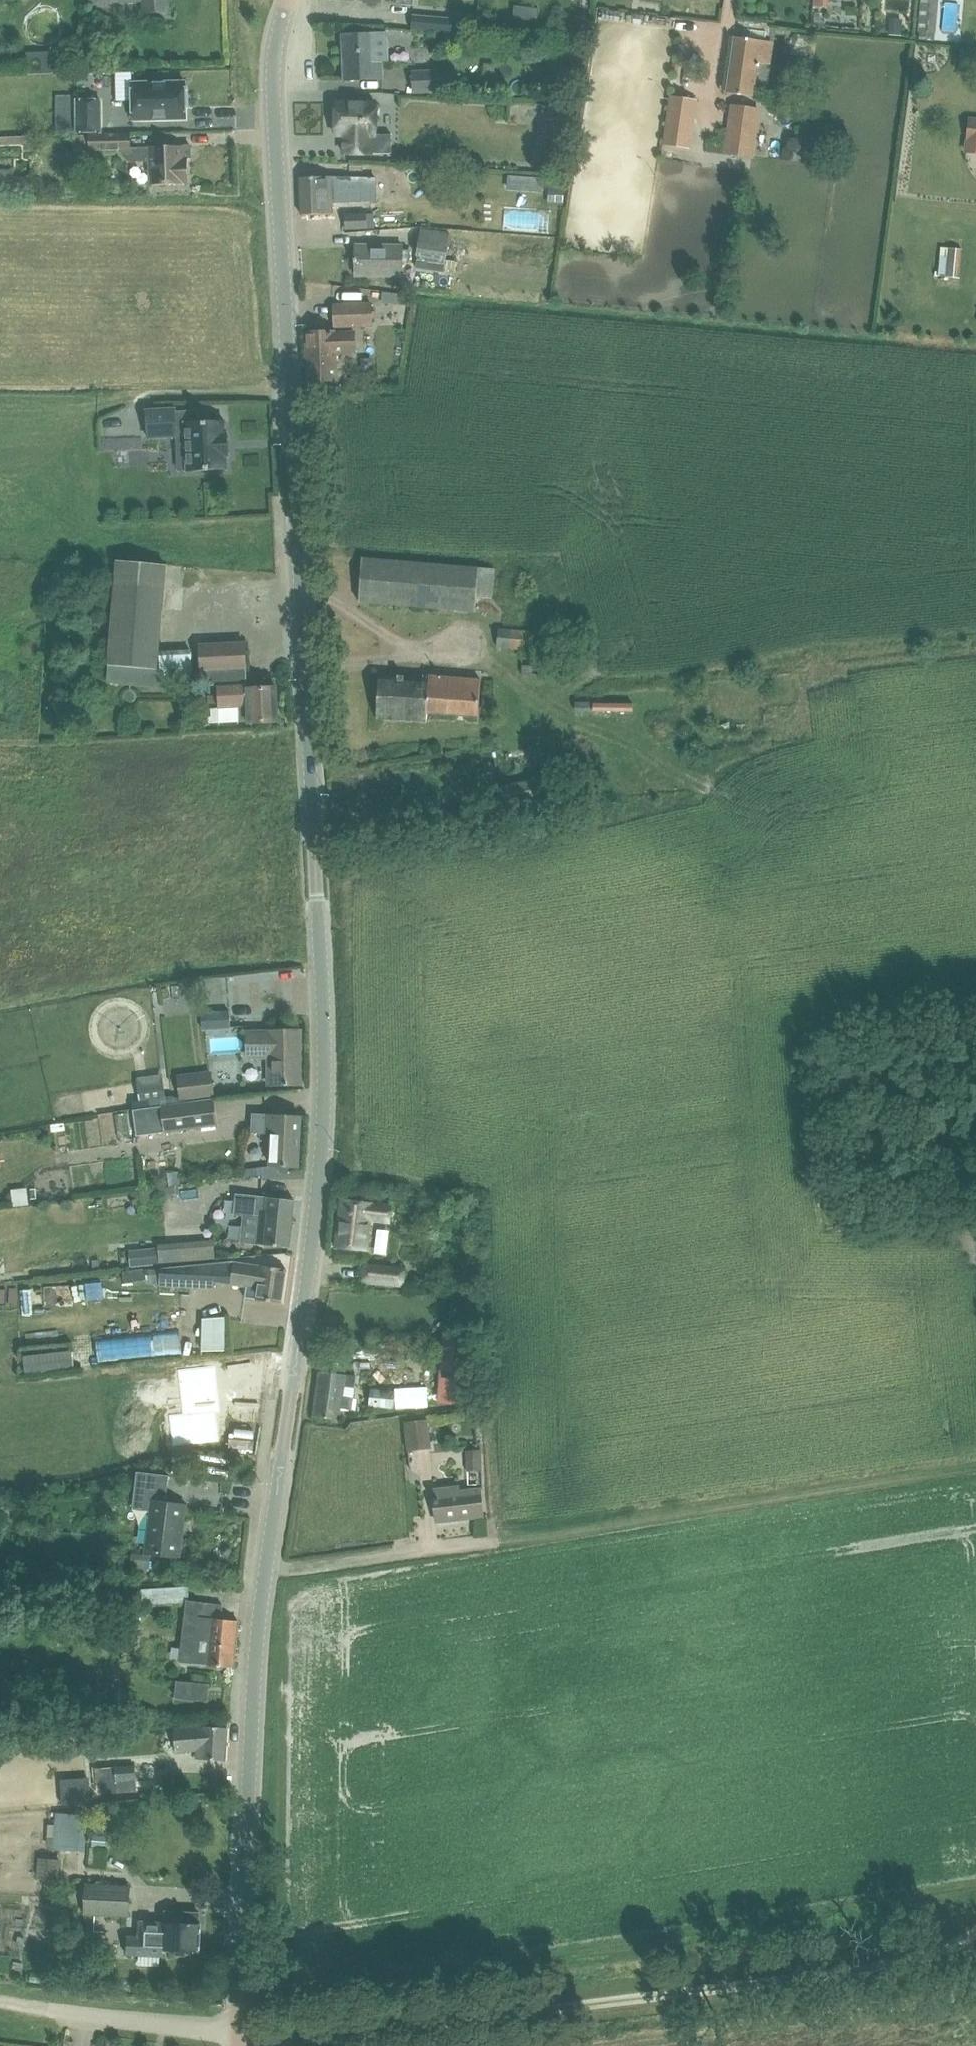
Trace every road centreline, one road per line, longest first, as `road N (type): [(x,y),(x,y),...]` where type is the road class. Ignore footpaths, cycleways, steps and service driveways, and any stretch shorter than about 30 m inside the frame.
road 1 (tertiary): [(240,2045),(248,1749),(307,1275),(323,1040),(271,66),(285,0)]
road 2 (track): [(0,2001),(273,2044),(505,2021),(936,1962),(975,1939)]
road 3 (track): [(264,1582),(975,1470)]

